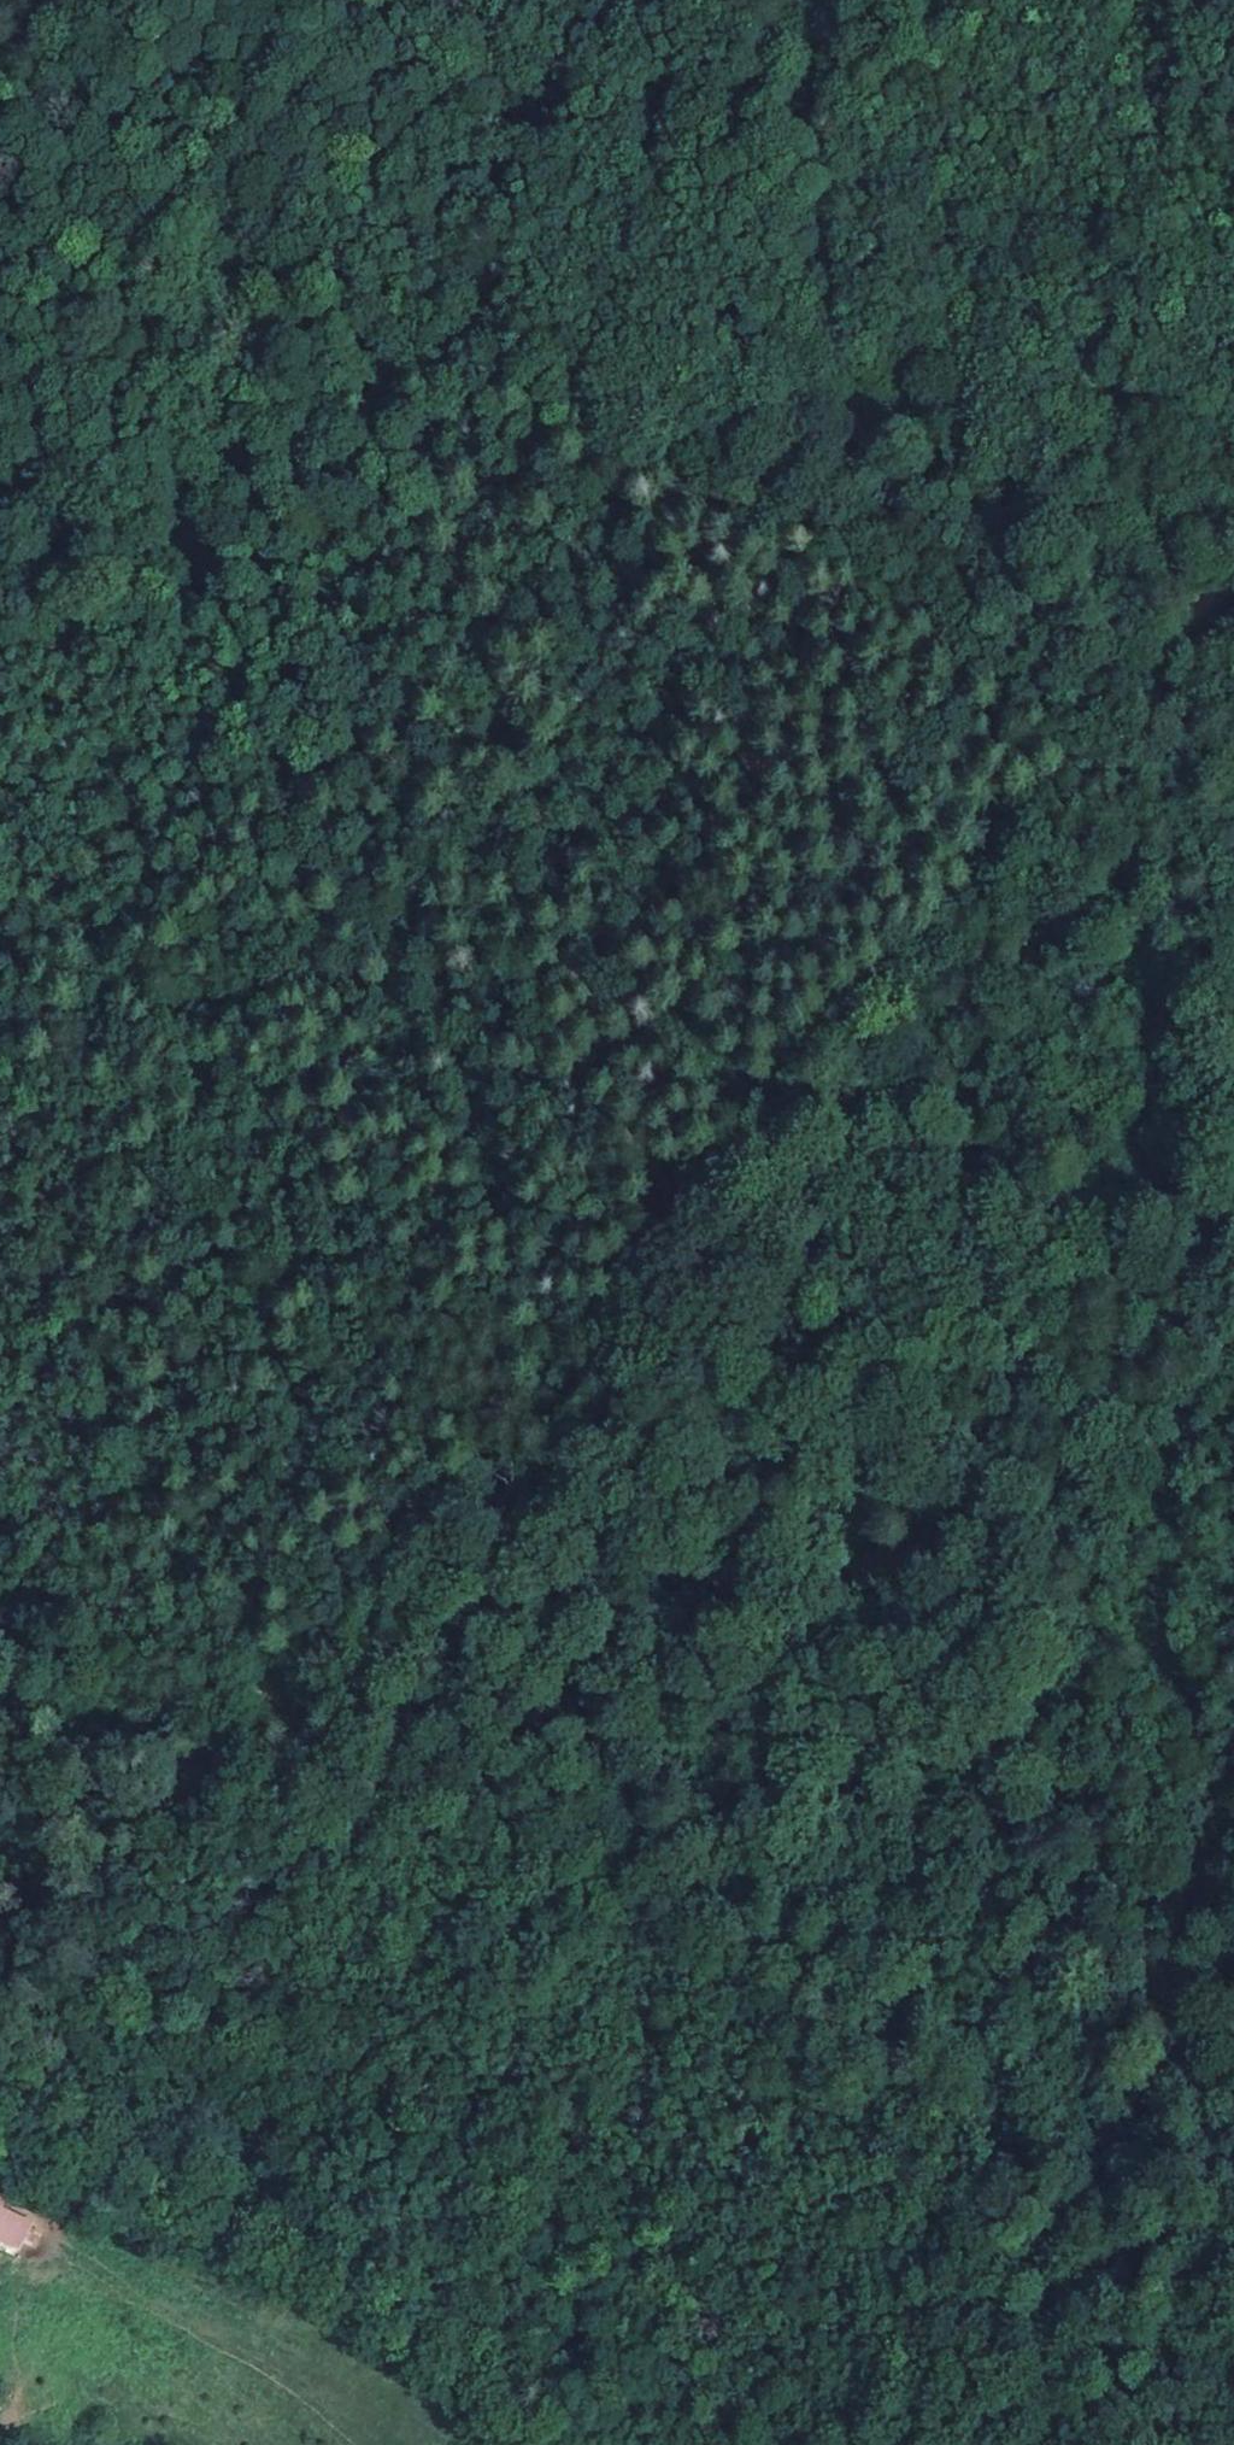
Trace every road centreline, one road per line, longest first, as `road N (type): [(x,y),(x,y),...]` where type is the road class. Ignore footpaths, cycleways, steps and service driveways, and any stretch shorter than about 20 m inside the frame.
road 1 (track): [(1233,2148),(837,1204),(769,1148)]
road 2 (track): [(1233,569),(877,985),(769,1148)]

